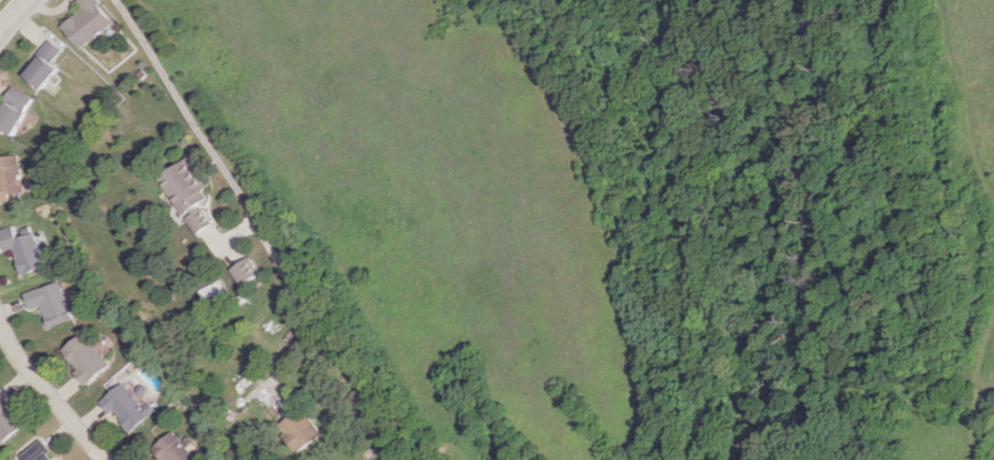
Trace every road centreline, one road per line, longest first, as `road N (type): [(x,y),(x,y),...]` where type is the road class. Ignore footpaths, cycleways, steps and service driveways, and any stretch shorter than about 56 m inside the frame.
road 1 (residential): [(0,316),(17,356),(106,459)]

